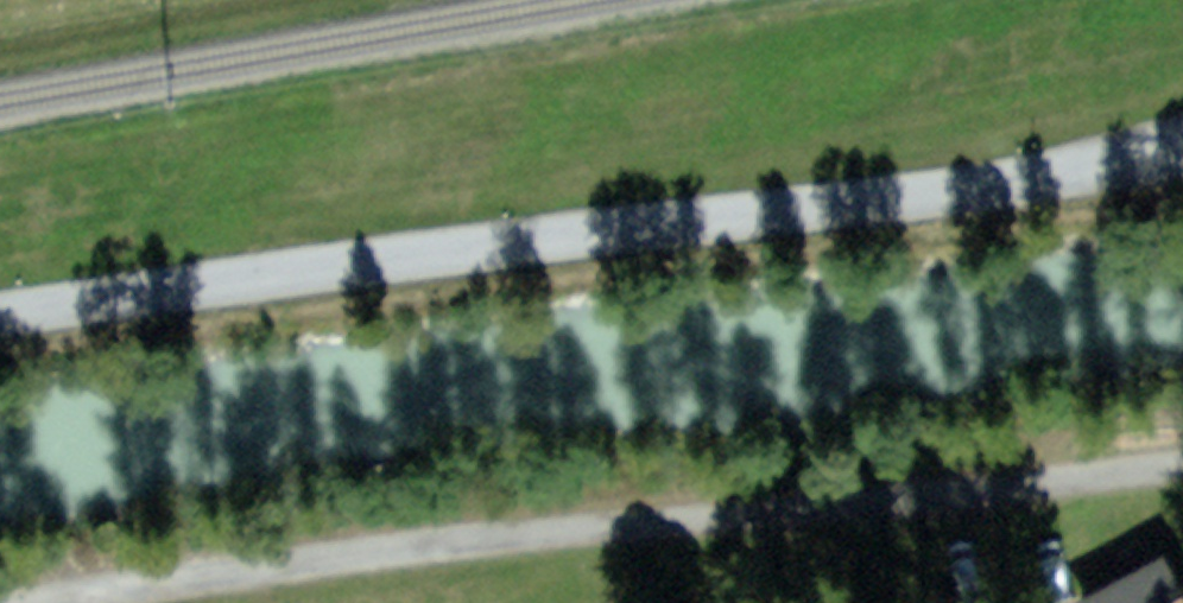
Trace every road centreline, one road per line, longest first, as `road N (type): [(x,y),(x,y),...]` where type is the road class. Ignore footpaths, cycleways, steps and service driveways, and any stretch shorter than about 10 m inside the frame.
road 1 (unclassified): [(1182,143),(0,310)]
road 2 (track): [(1182,461),(49,602)]

